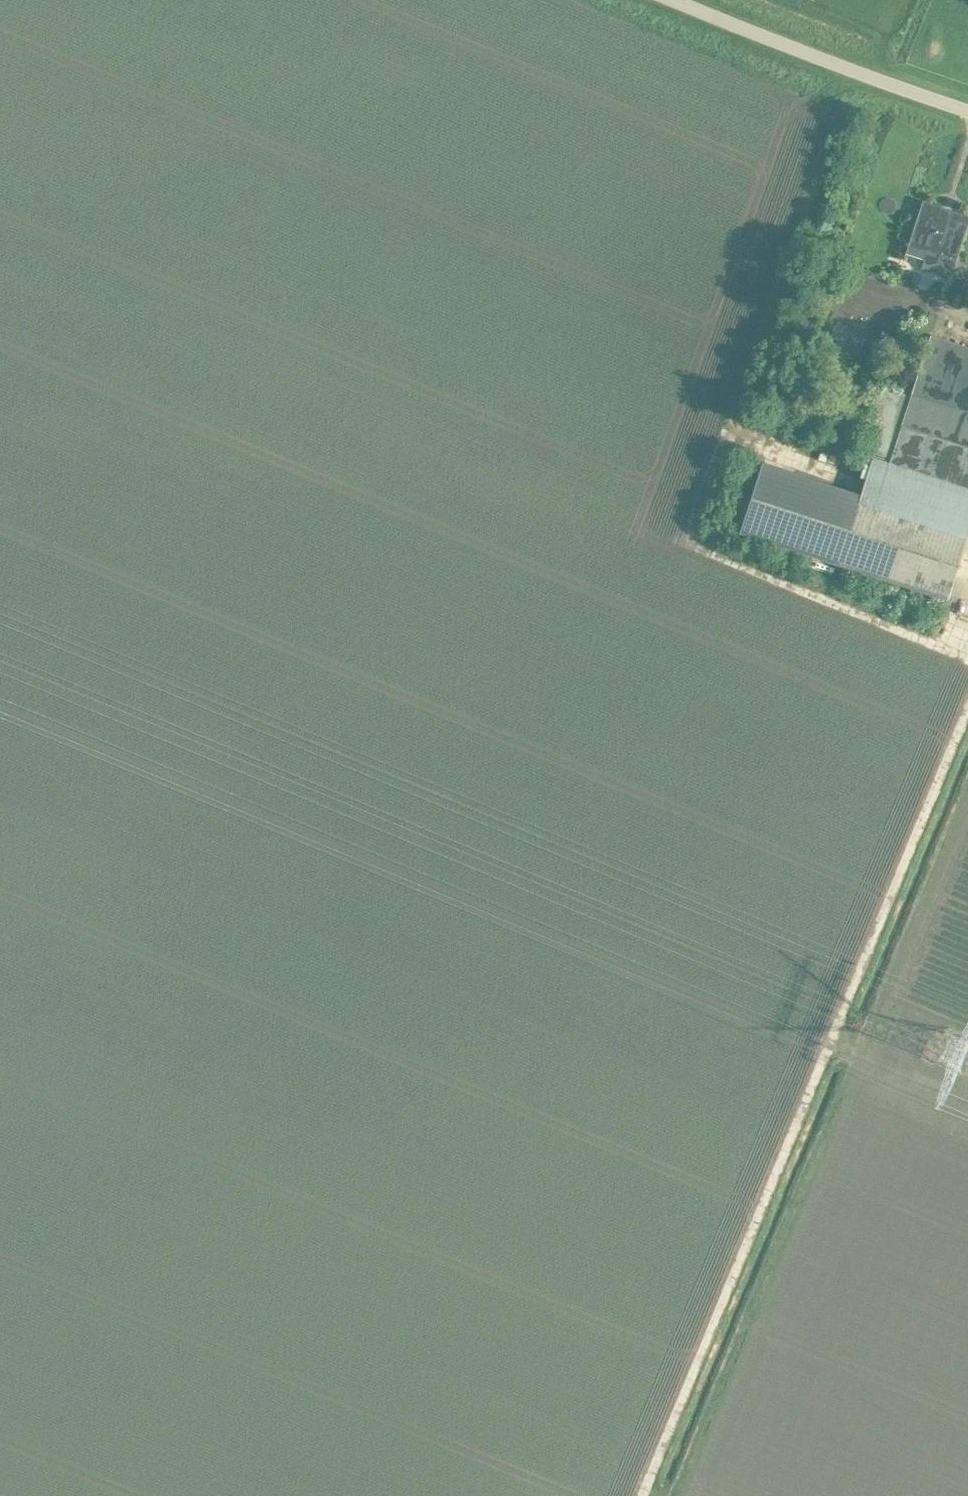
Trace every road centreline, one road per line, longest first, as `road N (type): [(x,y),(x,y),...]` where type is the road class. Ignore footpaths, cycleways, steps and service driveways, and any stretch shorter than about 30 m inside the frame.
road 1 (track): [(967,710),(643,1495)]
road 2 (unclassified): [(967,105),(863,74),(690,0)]

